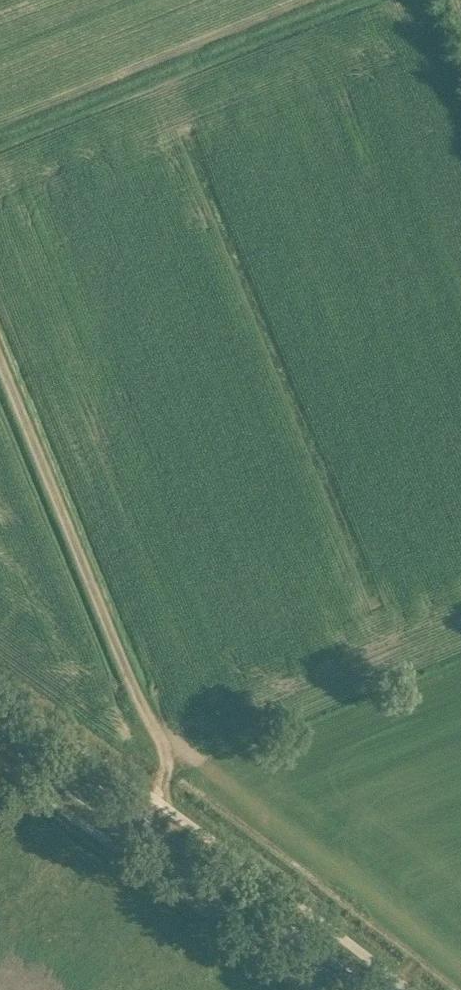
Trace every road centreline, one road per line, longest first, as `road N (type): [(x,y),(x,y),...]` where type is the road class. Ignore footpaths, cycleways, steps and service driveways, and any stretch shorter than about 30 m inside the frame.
road 1 (track): [(0,351),(159,765),(441,989)]
road 2 (secondary): [(356,989),(0,731)]

